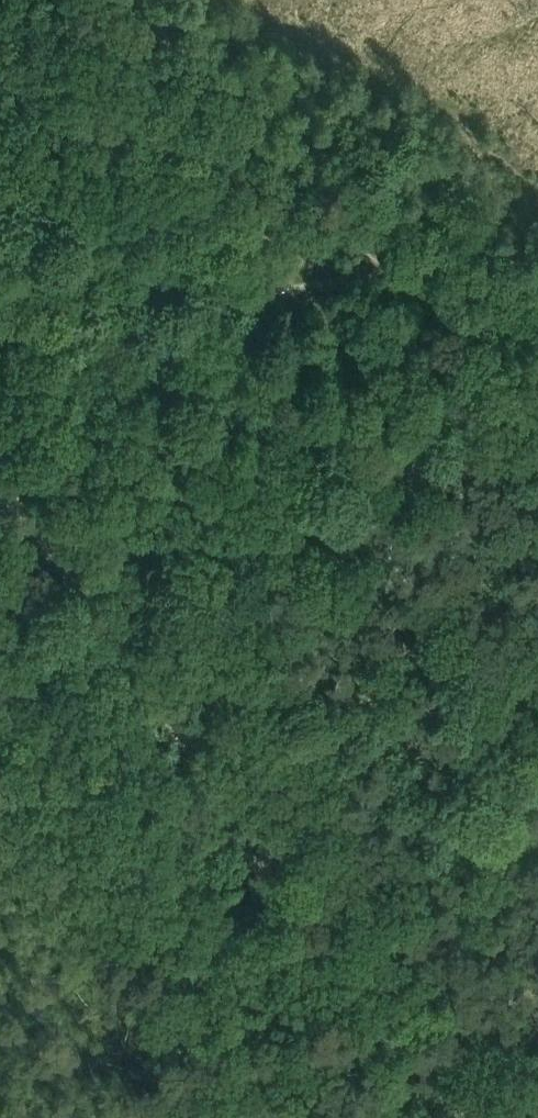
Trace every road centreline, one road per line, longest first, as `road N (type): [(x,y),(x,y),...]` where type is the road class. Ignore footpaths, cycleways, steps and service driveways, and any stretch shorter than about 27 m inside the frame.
road 1 (track): [(33,502),(181,415),(537,335)]
road 2 (track): [(285,881),(176,698),(0,462)]
road 3 (track): [(470,1117),(285,881)]
road 4 (track): [(0,315),(54,308),(97,281),(251,298)]

